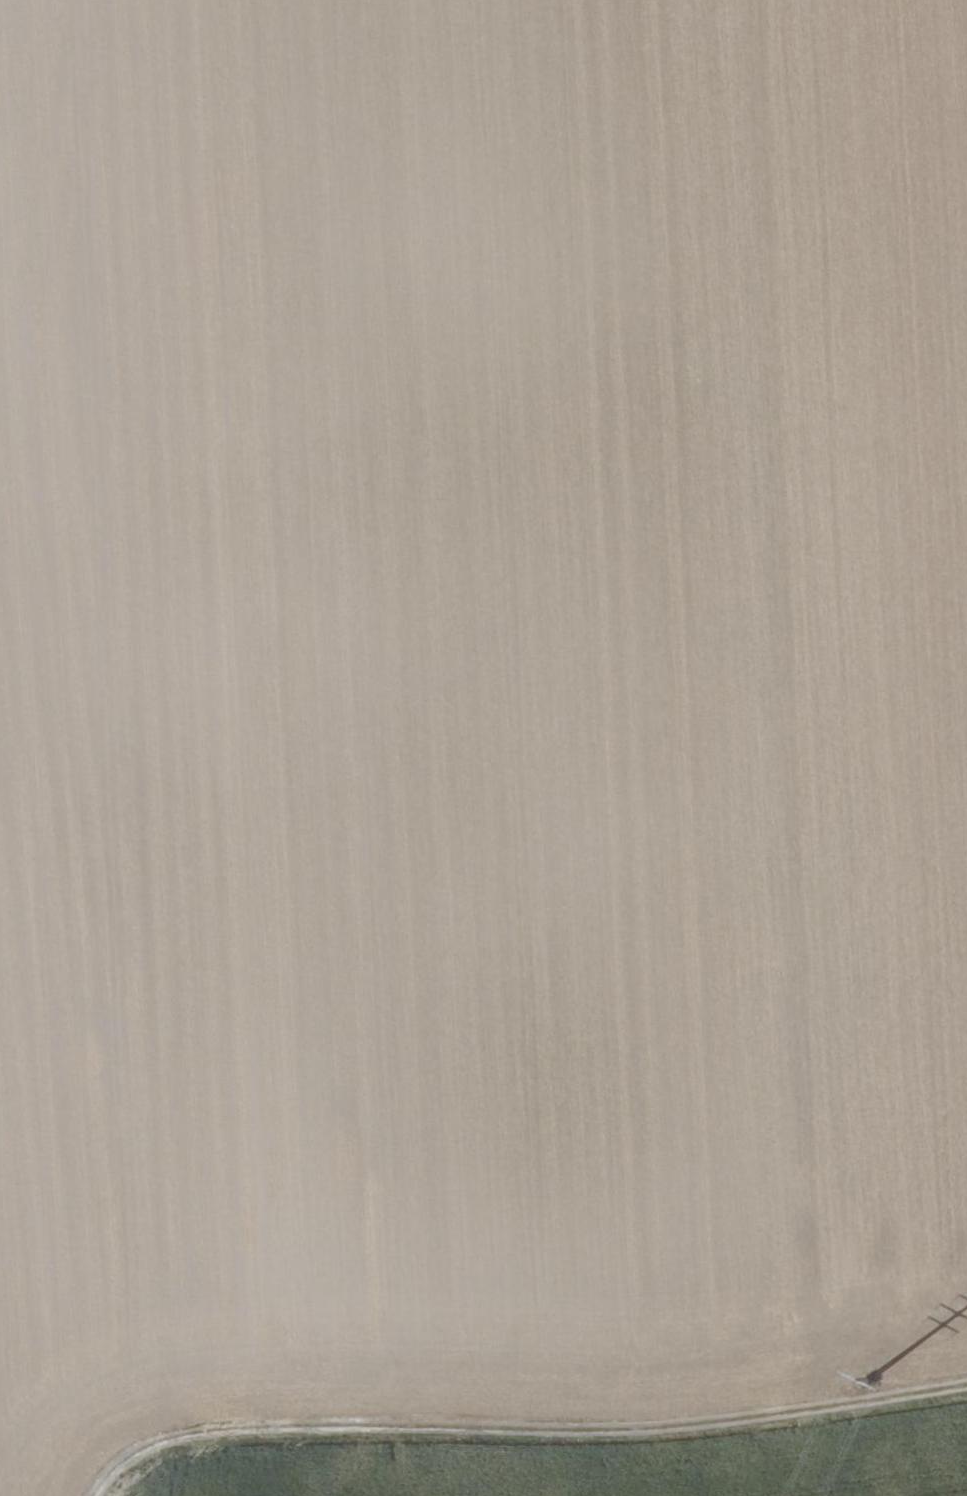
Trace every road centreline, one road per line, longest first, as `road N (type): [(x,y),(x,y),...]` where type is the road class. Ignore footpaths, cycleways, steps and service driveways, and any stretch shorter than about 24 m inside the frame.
road 1 (track): [(86,1495),(119,1458),(169,1442),(261,1431),(596,1425),(810,1409),(966,1385)]

